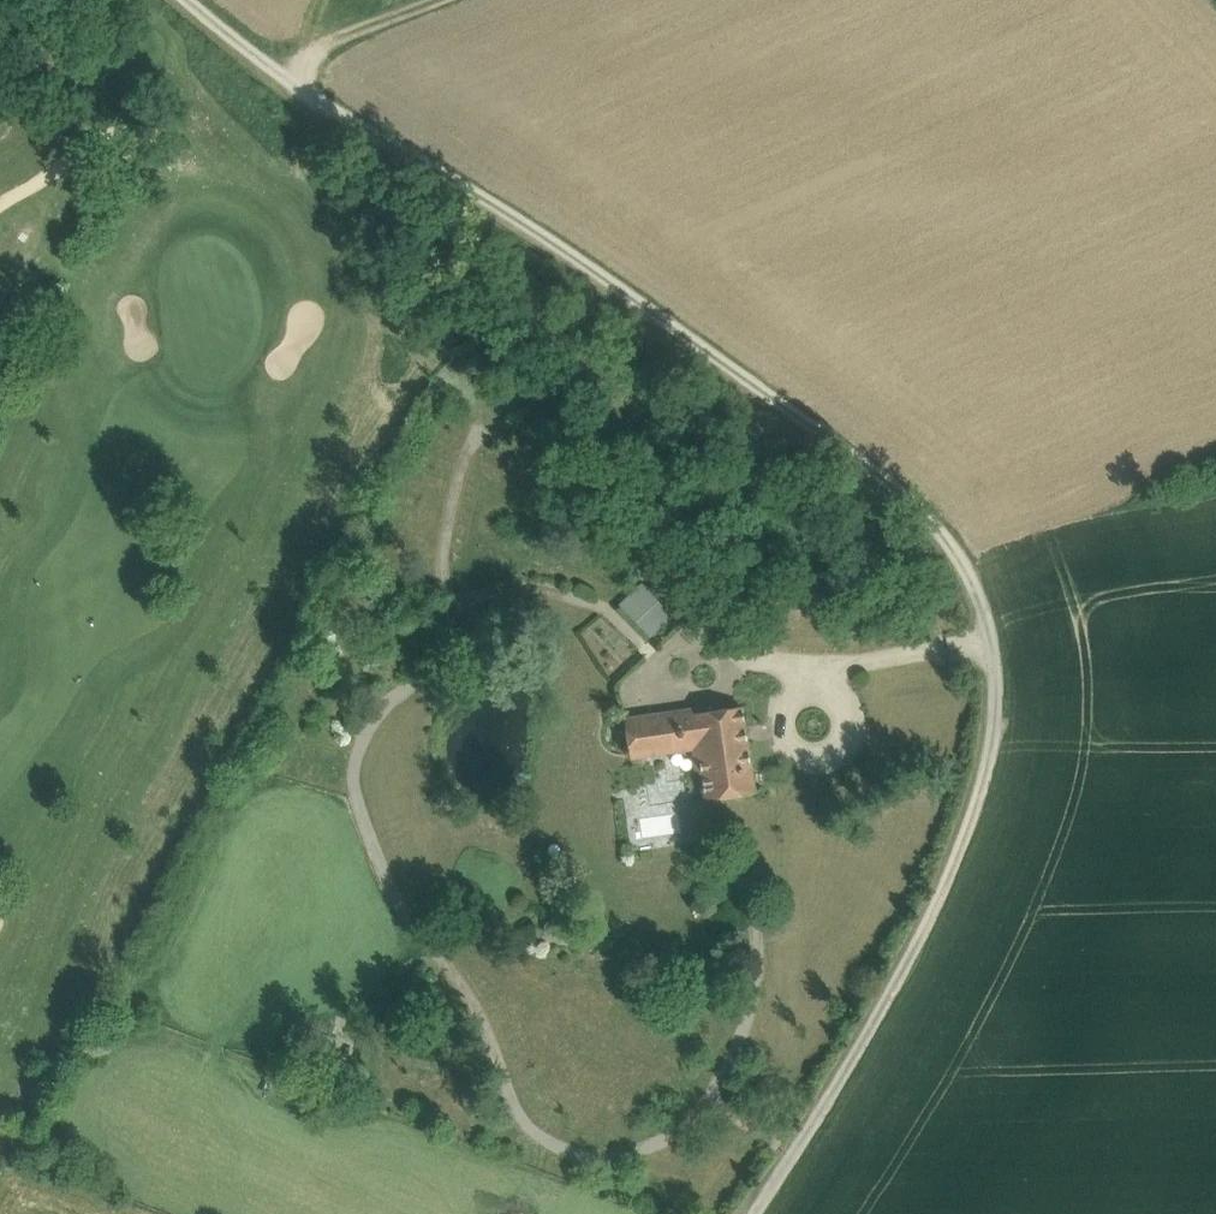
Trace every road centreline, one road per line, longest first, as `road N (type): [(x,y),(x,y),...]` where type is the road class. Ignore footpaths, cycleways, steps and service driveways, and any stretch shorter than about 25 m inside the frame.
road 1 (track): [(178,0),(268,77),(490,200),(937,524),(968,572),(997,636),(988,779),(760,1213)]
road 2 (track): [(997,636),(827,669),(729,661)]
road 3 (track): [(268,77),(459,0)]

